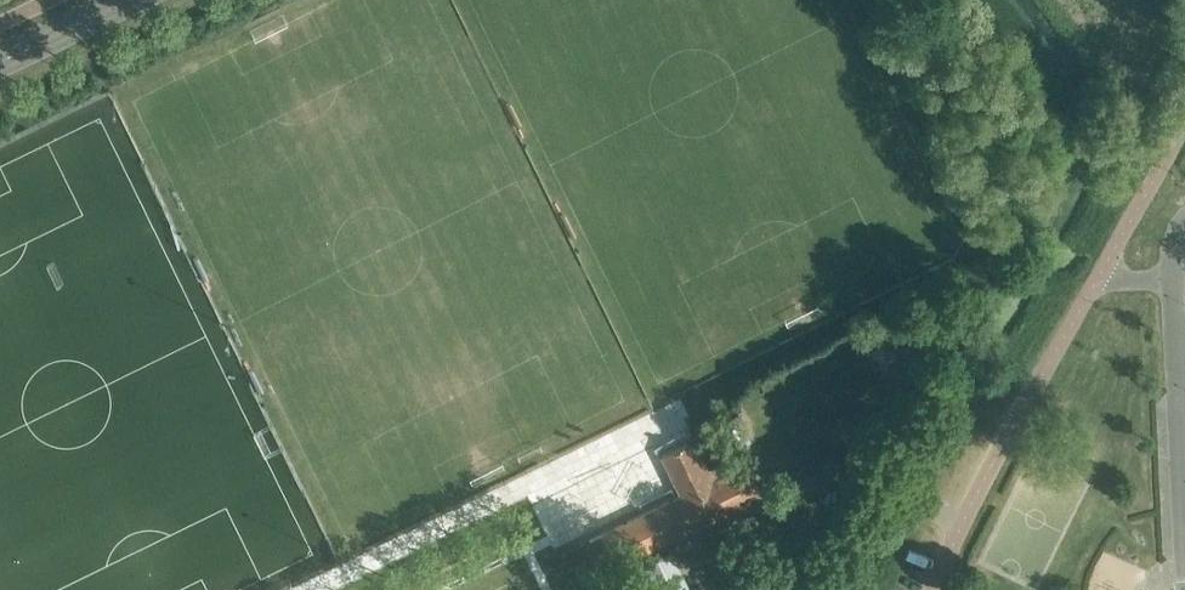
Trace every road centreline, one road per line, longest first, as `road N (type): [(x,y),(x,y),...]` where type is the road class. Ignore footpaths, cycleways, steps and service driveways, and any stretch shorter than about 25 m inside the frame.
road 1 (residential): [(1184,422),(1184,234)]
road 2 (secondary): [(128,0),(0,61)]

